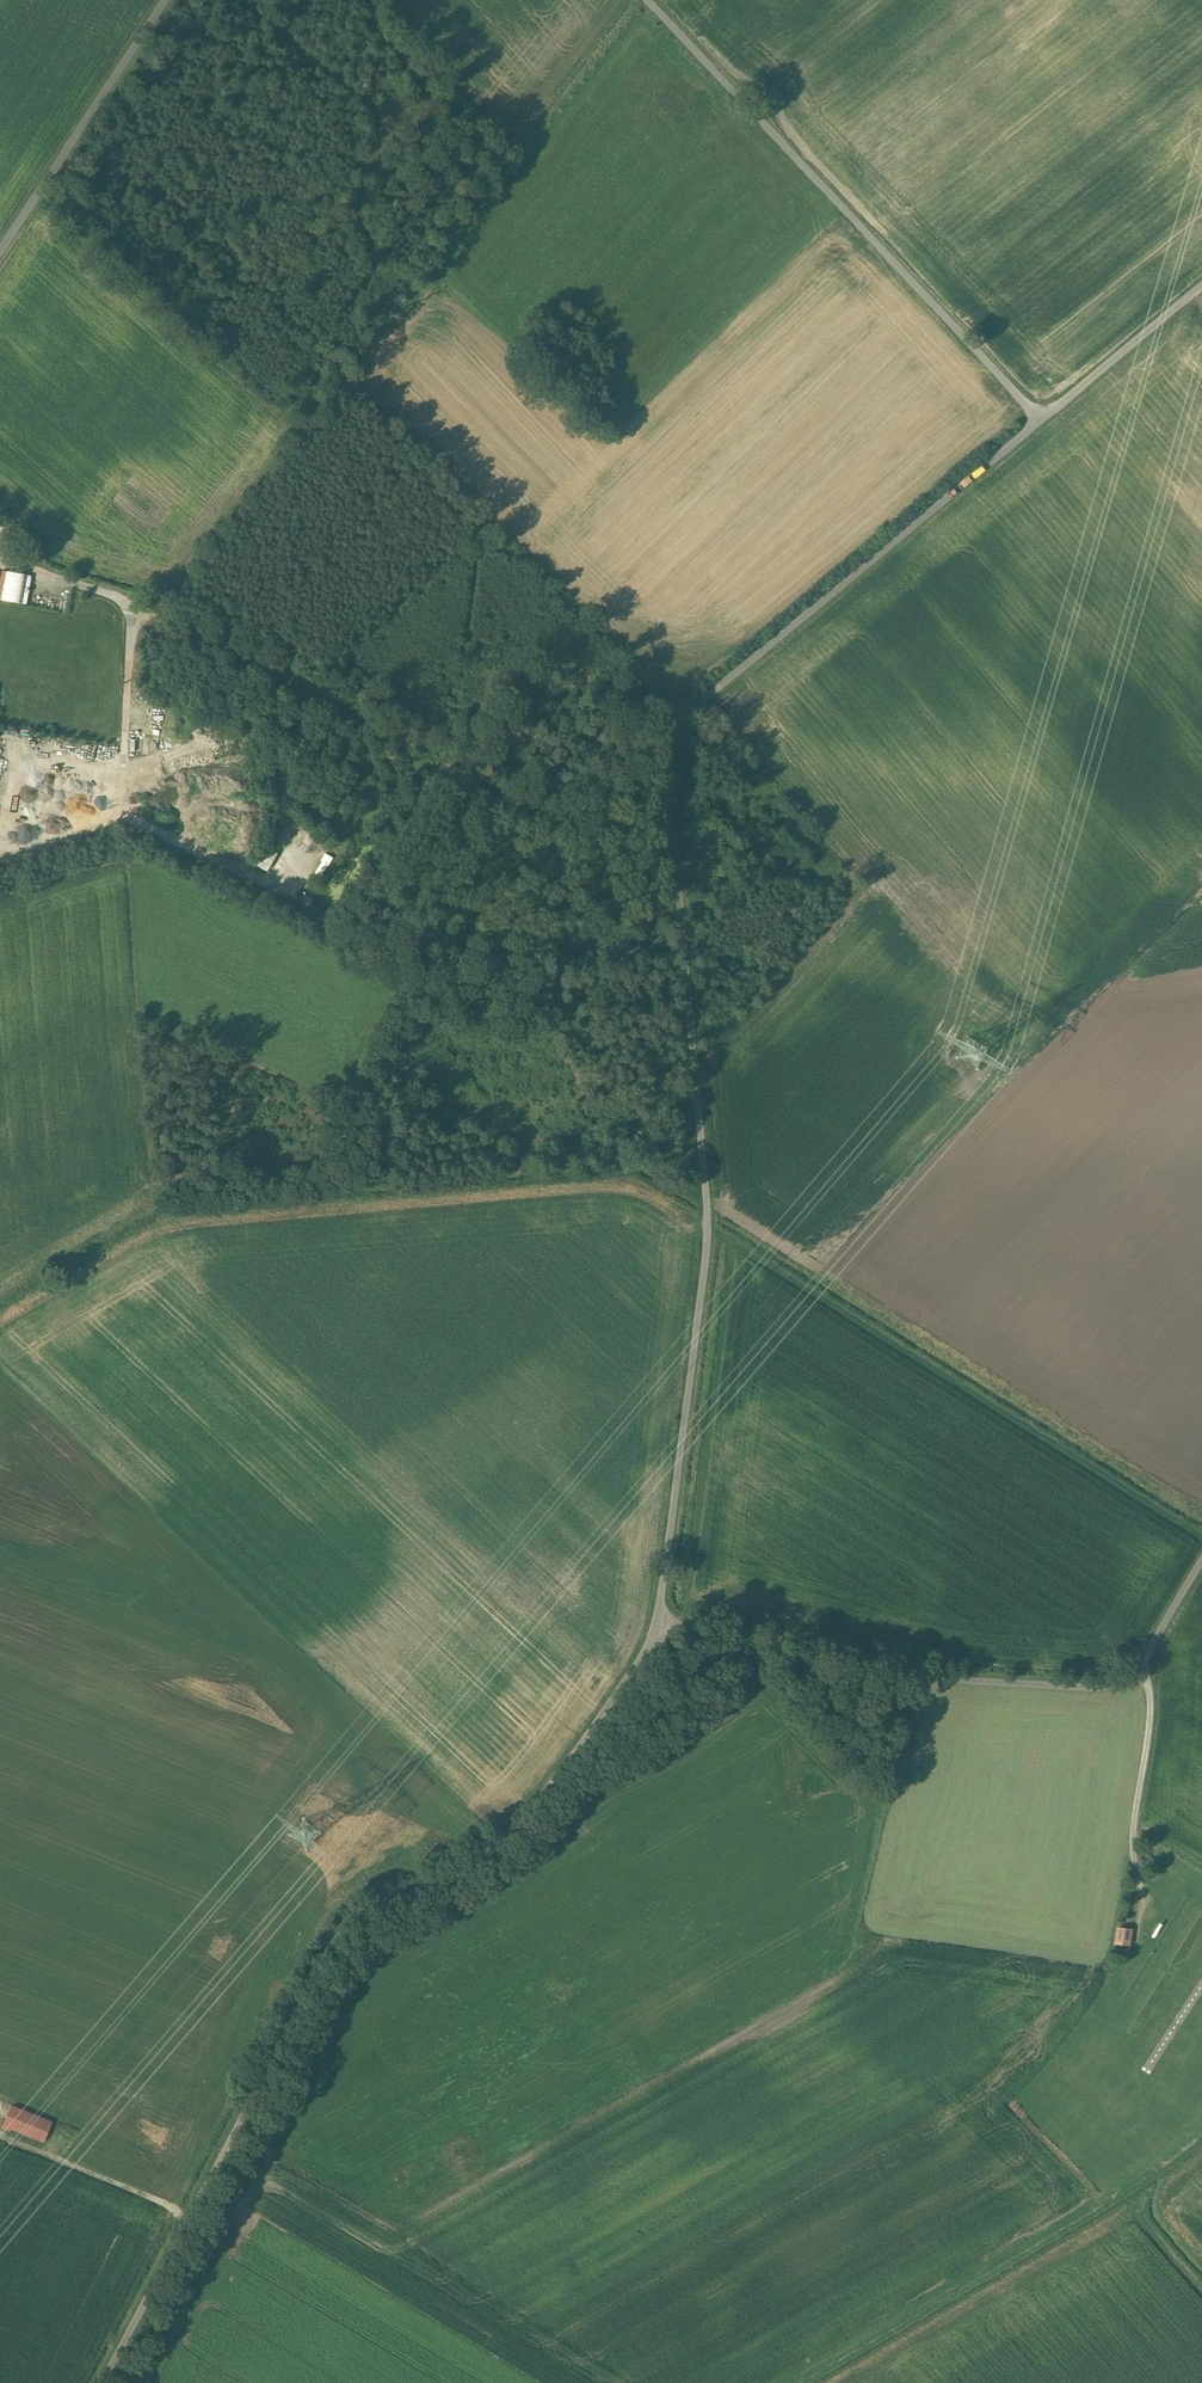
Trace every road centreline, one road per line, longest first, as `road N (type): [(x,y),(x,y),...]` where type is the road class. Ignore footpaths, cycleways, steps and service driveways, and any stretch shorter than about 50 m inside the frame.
road 1 (unclassified): [(659,1631),(708,1217),(695,1026),(669,861),(663,772),(672,738),(692,708),(1040,421)]
road 2 (unclassified): [(104,2382),(358,1915),(470,1866),(512,1834),(659,1631)]
road 3 (unclassified): [(659,1631),(728,1618),(940,1679),(1094,1691),(1137,1673),(1201,1563)]
road 4 (unclassified): [(1040,421),(647,0)]
road 5 (track): [(254,885),(128,817),(130,599),(47,577),(0,539)]
road 6 (unclassified): [(0,244),(165,0)]
road 7 (track): [(130,599),(389,738)]
road 8 (unclassified): [(1040,421),(1201,286)]

